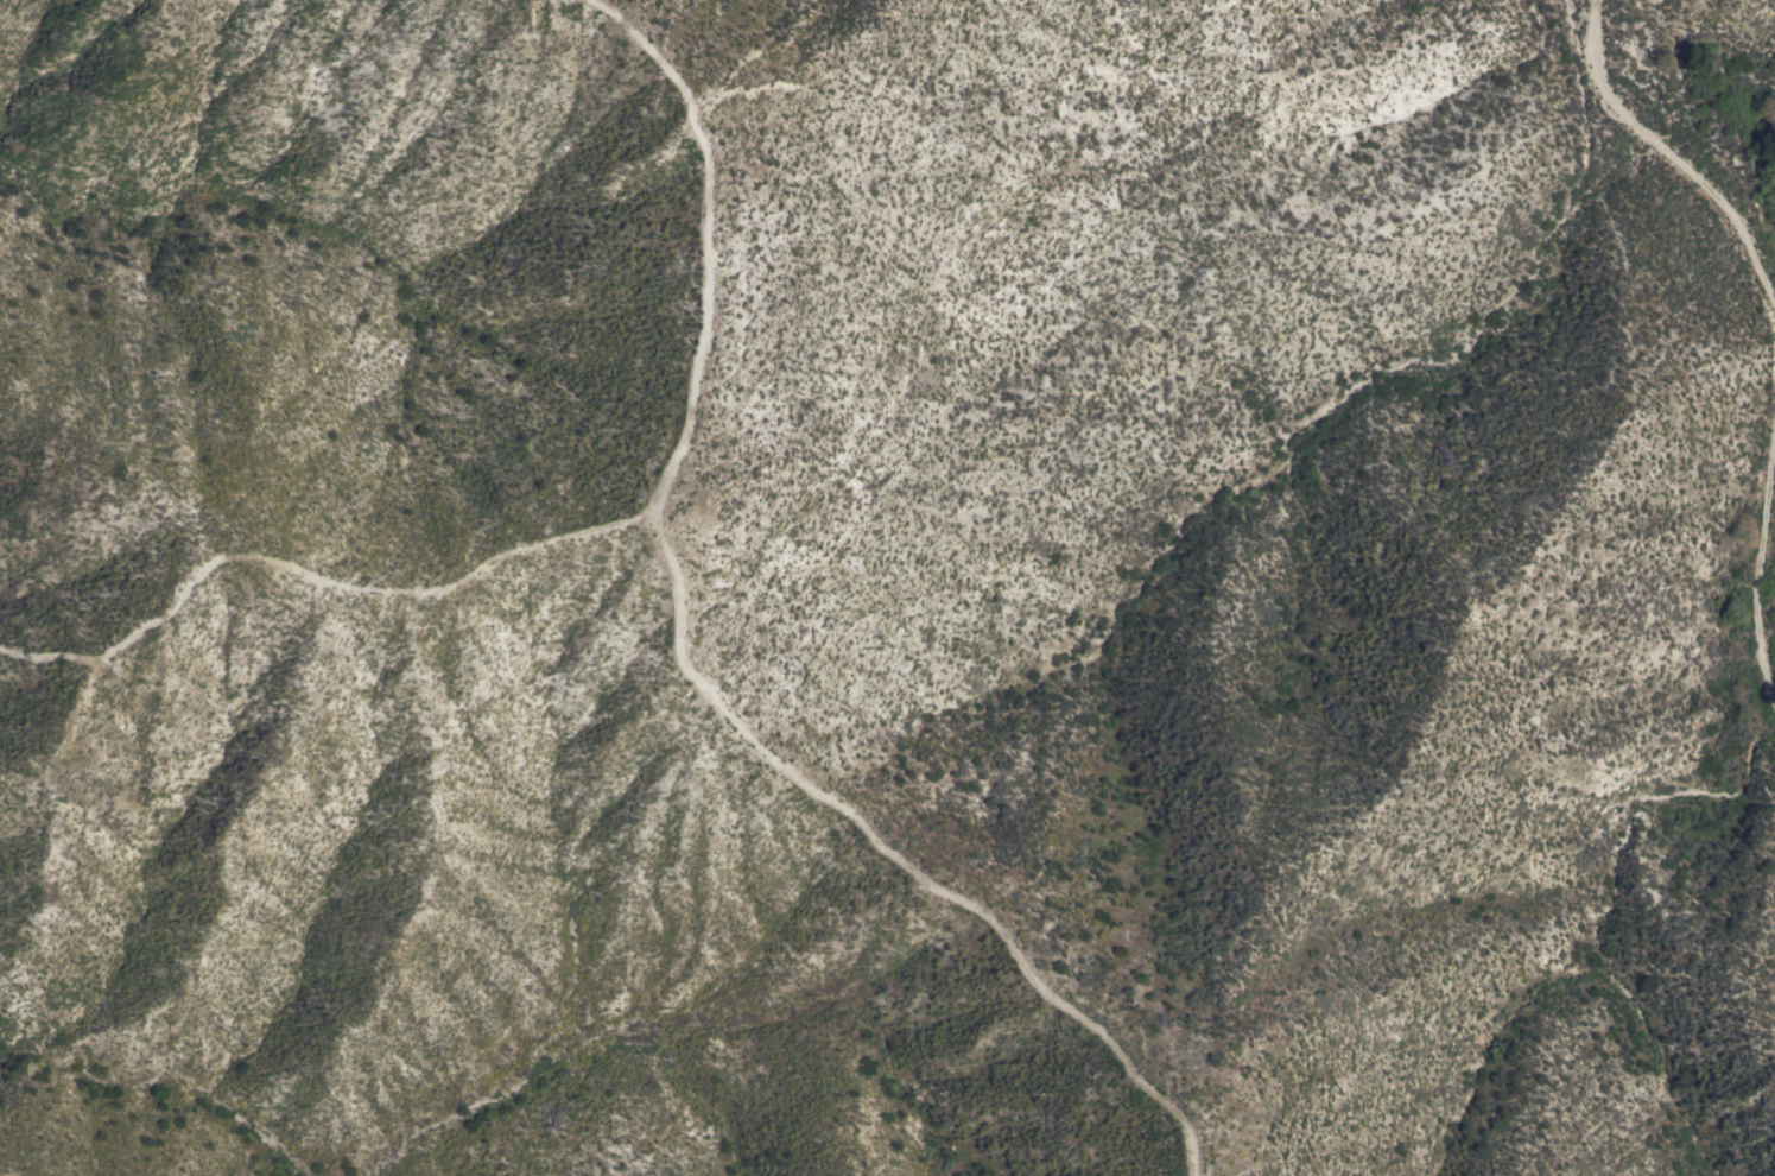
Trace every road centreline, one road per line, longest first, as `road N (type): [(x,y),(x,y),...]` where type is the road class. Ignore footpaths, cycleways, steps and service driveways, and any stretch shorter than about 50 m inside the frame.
road 1 (track): [(1599,0),(1600,62),(1616,96),(1739,209),(1774,291)]
road 2 (track): [(1774,511),(1768,595),(1774,671)]

